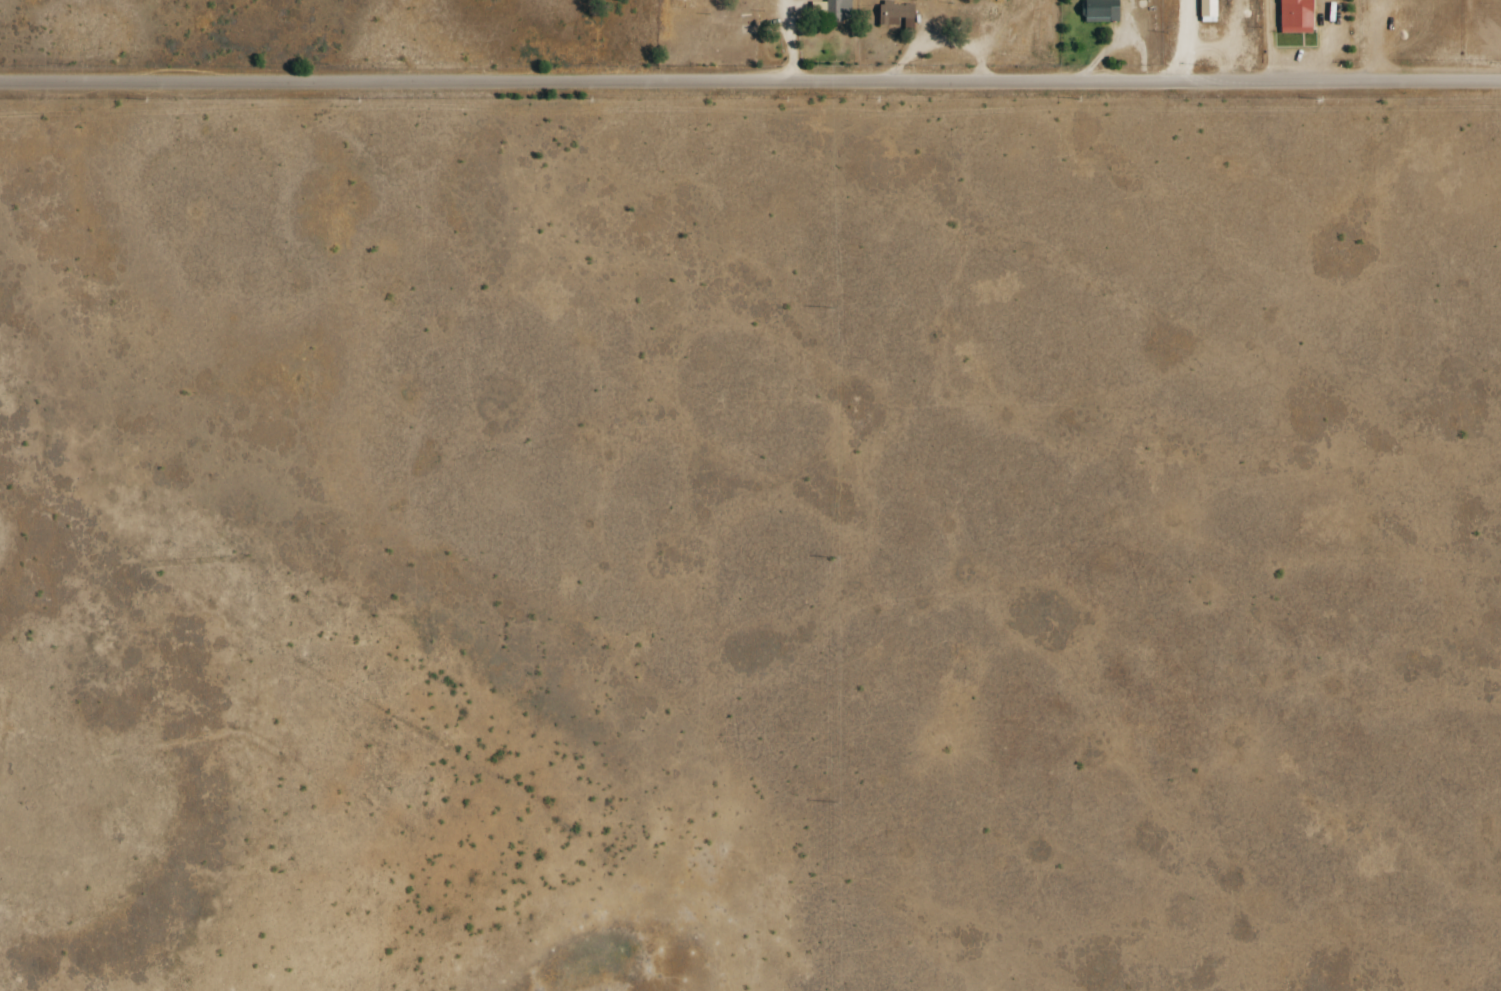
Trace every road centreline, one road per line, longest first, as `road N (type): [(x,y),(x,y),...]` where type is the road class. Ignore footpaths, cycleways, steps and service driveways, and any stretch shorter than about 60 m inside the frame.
road 1 (residential): [(143,85),(1500,82)]
road 2 (residential): [(0,84),(143,85)]

